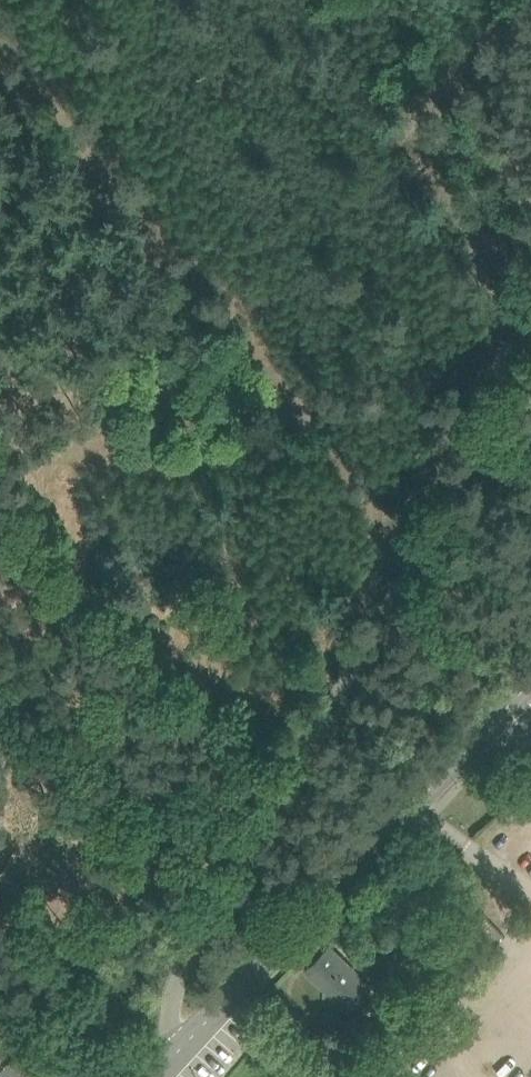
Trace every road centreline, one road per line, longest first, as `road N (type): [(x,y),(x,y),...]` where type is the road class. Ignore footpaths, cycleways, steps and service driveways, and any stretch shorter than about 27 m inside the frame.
road 1 (unclassified): [(149,1076),(497,718)]

